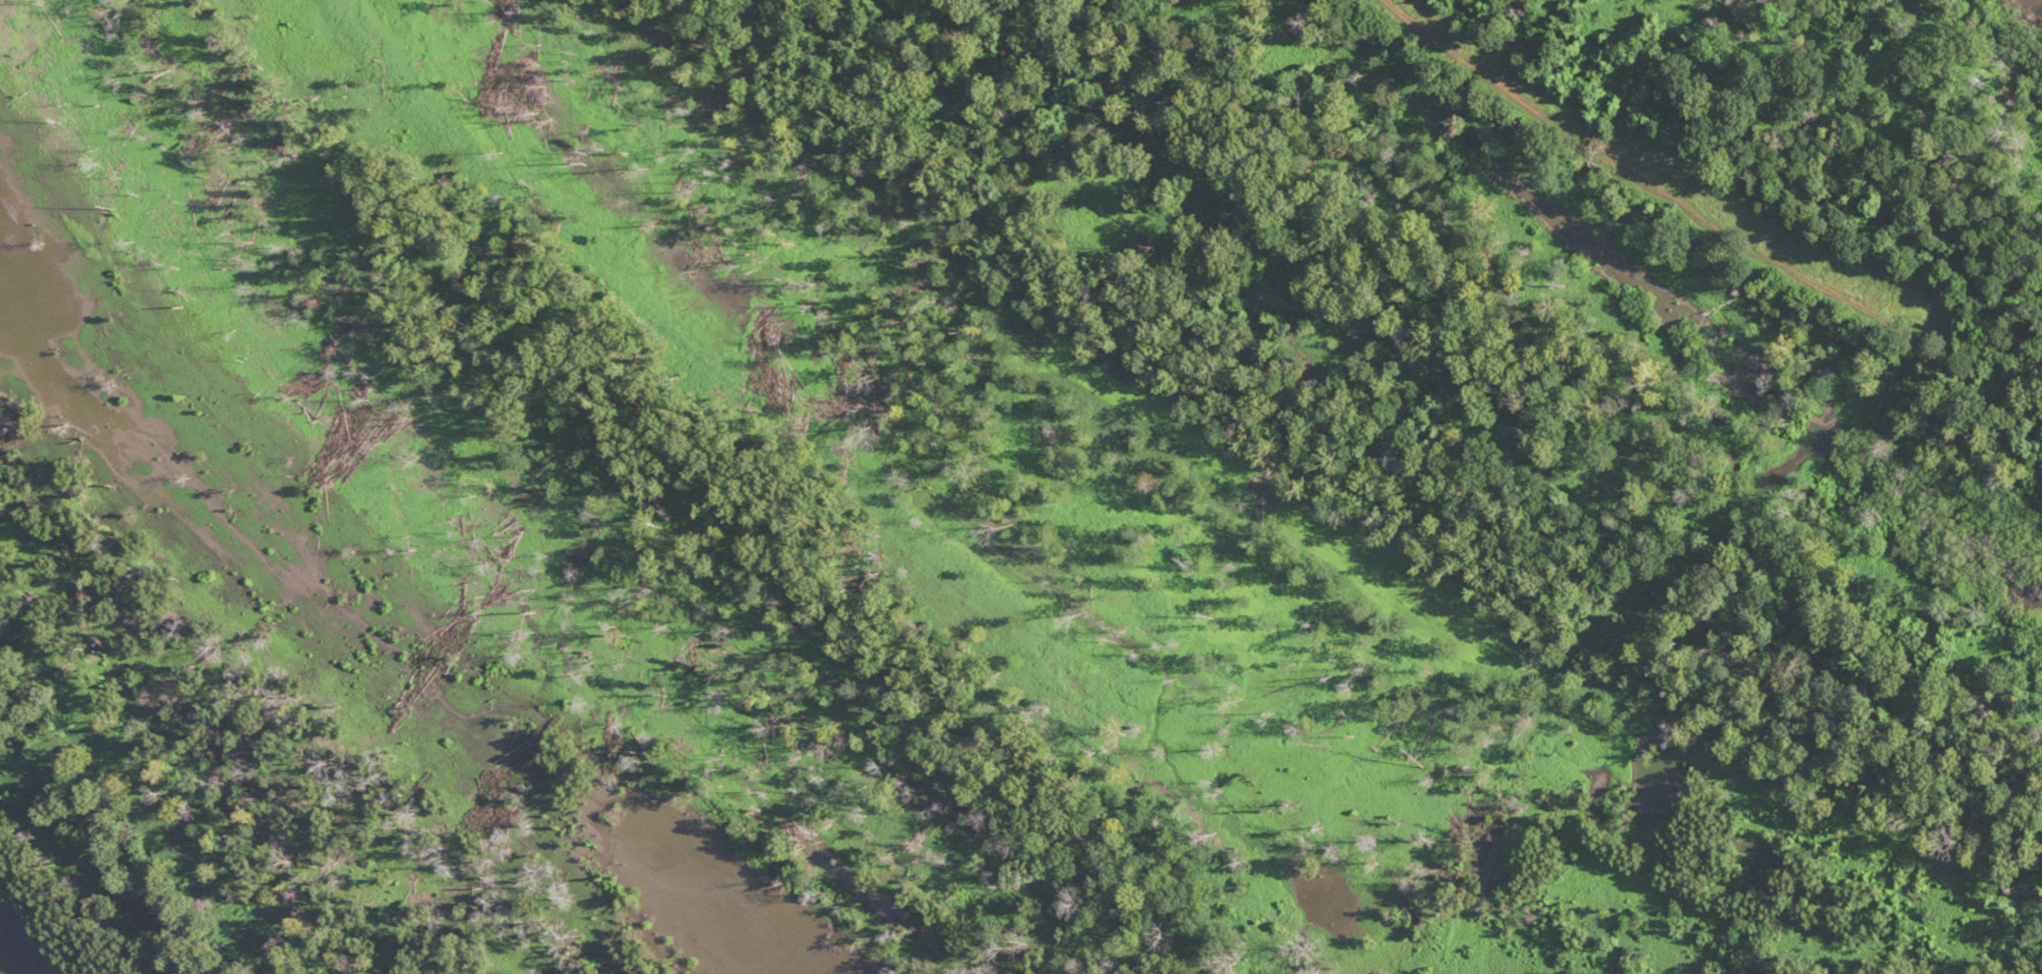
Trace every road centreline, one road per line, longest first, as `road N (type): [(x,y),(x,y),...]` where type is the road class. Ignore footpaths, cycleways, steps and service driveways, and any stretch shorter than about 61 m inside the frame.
road 1 (track): [(1412,973),(1542,694),(1698,518),(1893,367),(1913,337),(1914,251),(1853,155),(1833,90),(1833,0)]
road 2 (track): [(1324,0),(1482,120),(1863,331),(1893,367),(2041,454)]

